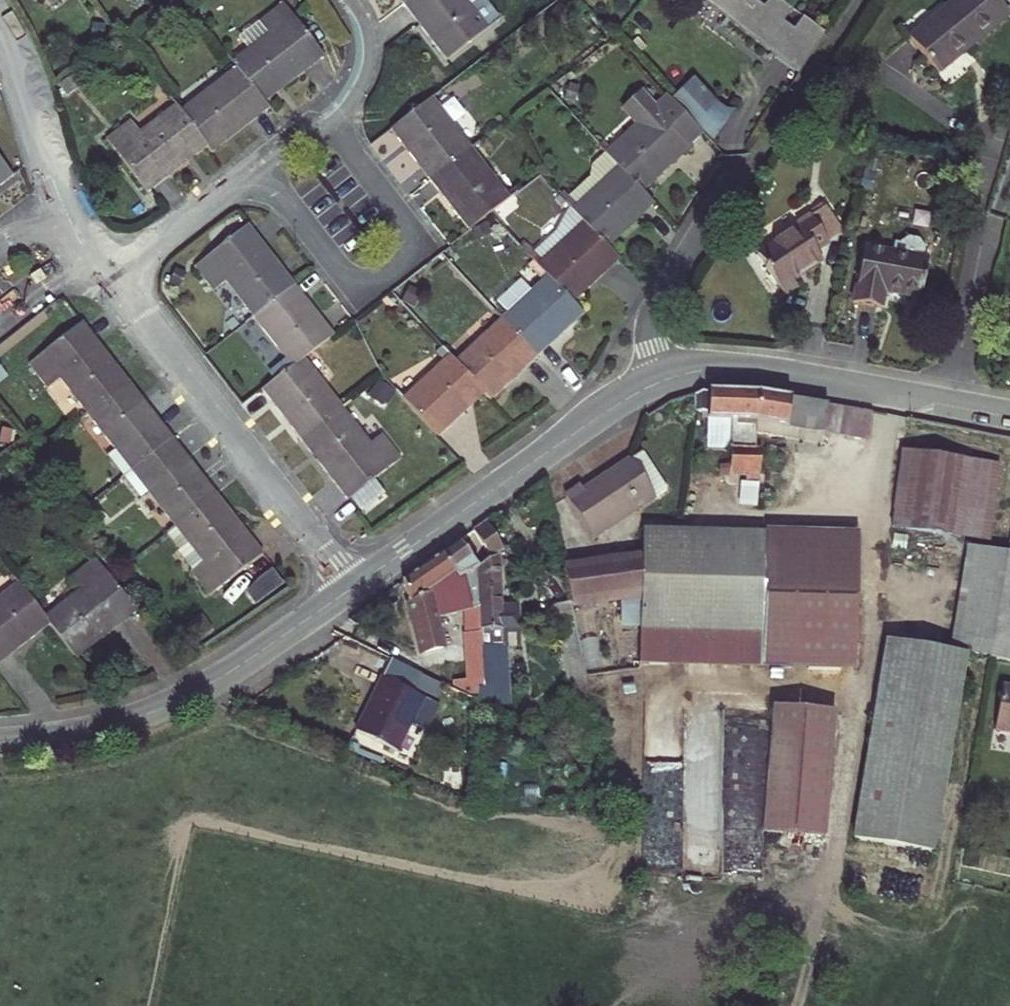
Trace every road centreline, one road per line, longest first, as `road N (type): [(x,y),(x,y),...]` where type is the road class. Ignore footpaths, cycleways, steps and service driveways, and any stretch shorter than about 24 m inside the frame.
road 1 (residential): [(116,282),(349,105),(371,53),(349,0)]
road 2 (tertiary): [(0,744),(88,732),(168,706),(351,588)]
road 3 (residential): [(116,282),(351,588)]
road 4 (tertiary): [(351,588),(660,381)]
road 5 (tertiary): [(660,381),(749,369),(1009,414)]
road 6 (residential): [(0,43),(70,241),(78,257),(116,282)]
road 7 (residential): [(660,381),(651,333),(656,304),(730,183)]

